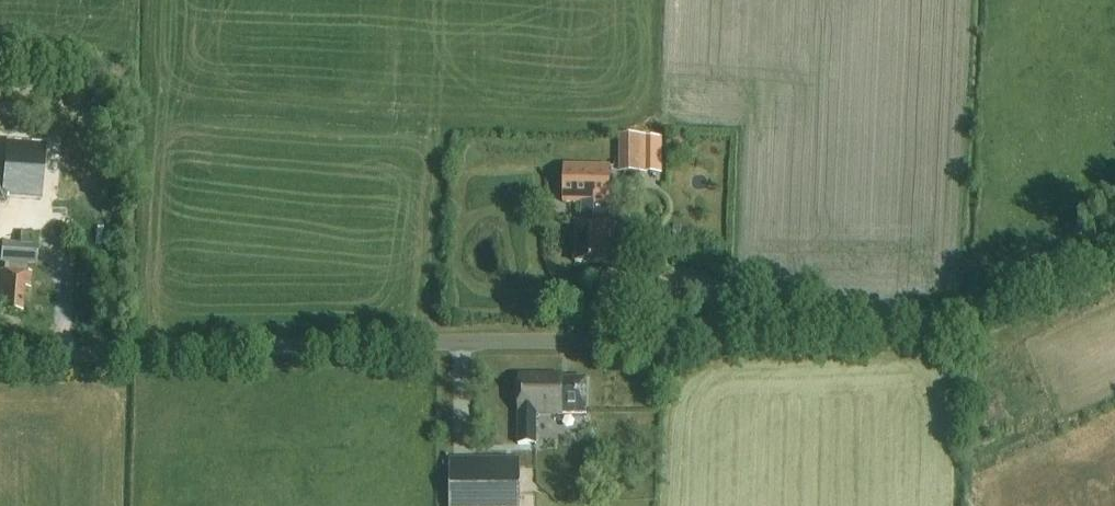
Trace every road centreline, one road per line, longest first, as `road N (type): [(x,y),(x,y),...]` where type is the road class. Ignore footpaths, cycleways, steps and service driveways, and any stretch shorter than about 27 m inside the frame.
road 1 (unclassified): [(0,342),(546,342),(836,329),(980,307),(1114,251)]

